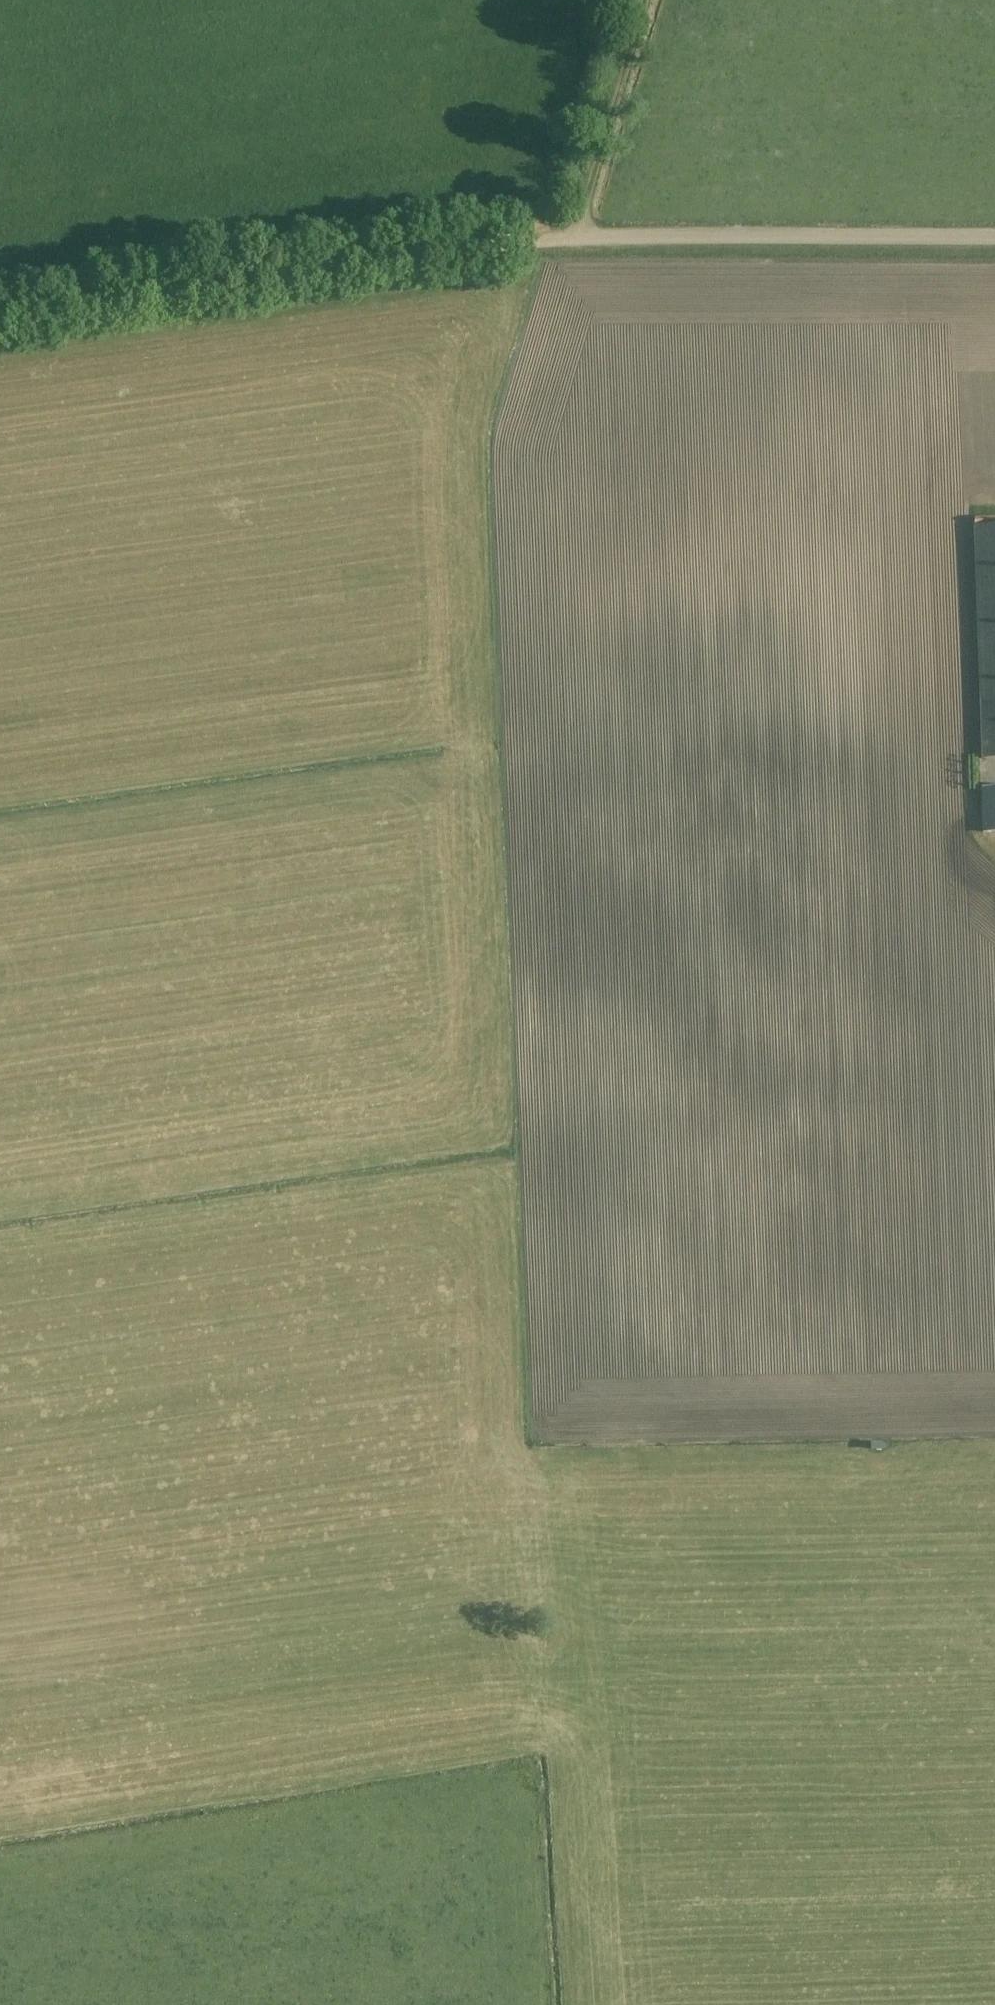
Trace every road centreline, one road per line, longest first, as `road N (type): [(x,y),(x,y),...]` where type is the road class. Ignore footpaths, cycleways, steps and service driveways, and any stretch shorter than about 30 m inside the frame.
road 1 (track): [(994,235),(574,236),(0,319)]
road 2 (track): [(644,0),(574,236)]

